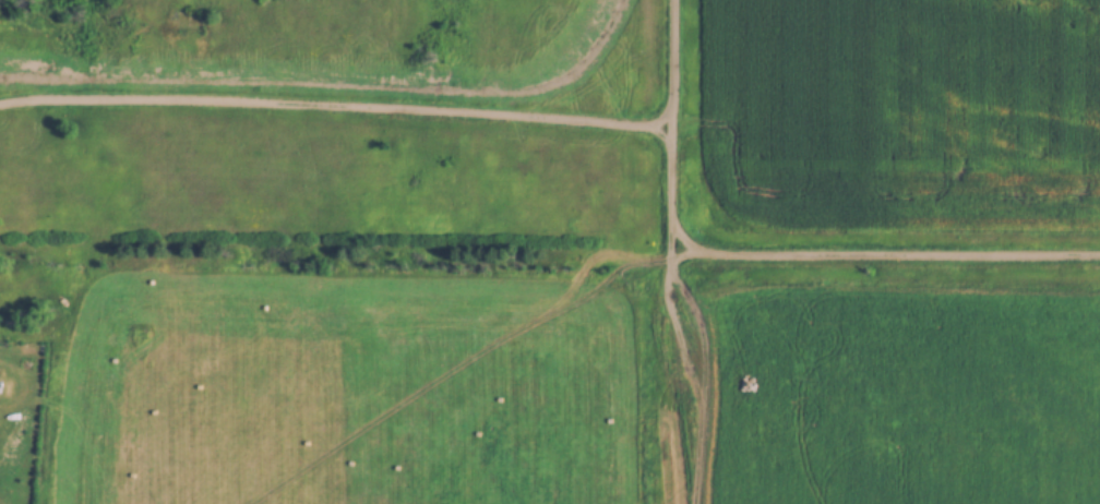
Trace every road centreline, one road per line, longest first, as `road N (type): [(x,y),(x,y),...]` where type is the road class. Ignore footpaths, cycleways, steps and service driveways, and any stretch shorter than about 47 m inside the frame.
road 1 (residential): [(675,259),(1099,258)]
road 2 (residential): [(675,0),(675,259)]

